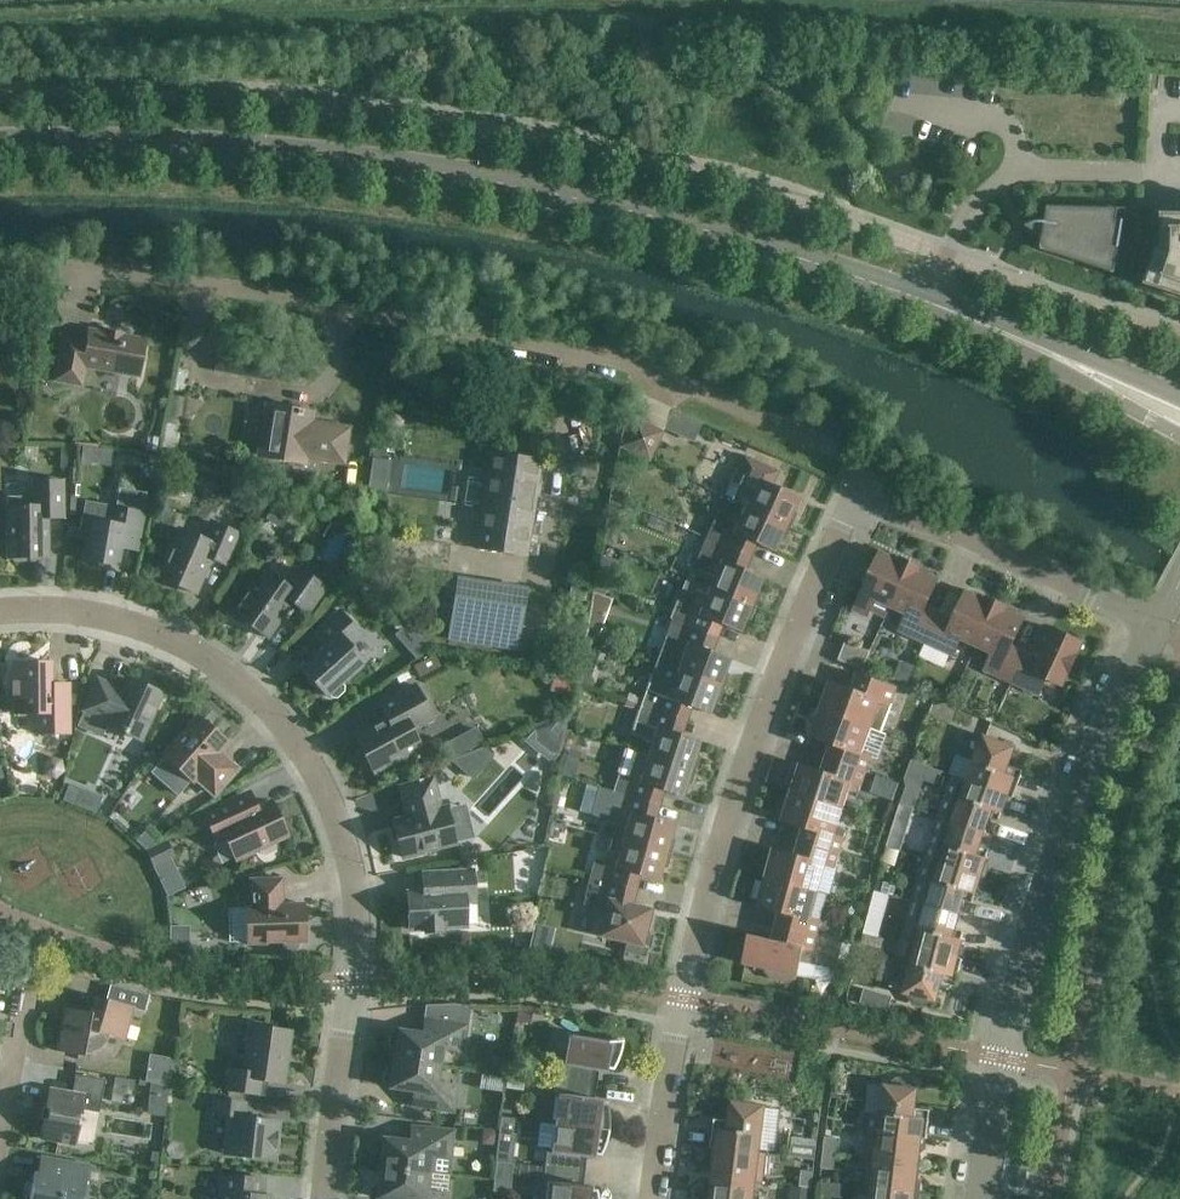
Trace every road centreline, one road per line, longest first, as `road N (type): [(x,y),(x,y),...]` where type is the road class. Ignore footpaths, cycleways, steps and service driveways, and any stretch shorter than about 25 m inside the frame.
road 1 (residential): [(0,144),(291,153),(542,190),(869,280),(1013,336),(1179,419)]
road 2 (residential): [(860,484),(862,474),(846,455),(602,356),(223,285),(0,268)]
road 3 (residential): [(0,614),(108,613),(163,632),(288,724),(314,769),(345,840),(355,927),(328,1198)]
road 4 (residential): [(651,1198),(672,1044),(734,812),(860,484)]
road 5 (residential): [(983,1198),(999,1082),(1040,909),(1088,772),(1157,628)]
road 6 (residential): [(1157,628),(860,484)]
road 7 (residential): [(0,1109),(31,928)]

